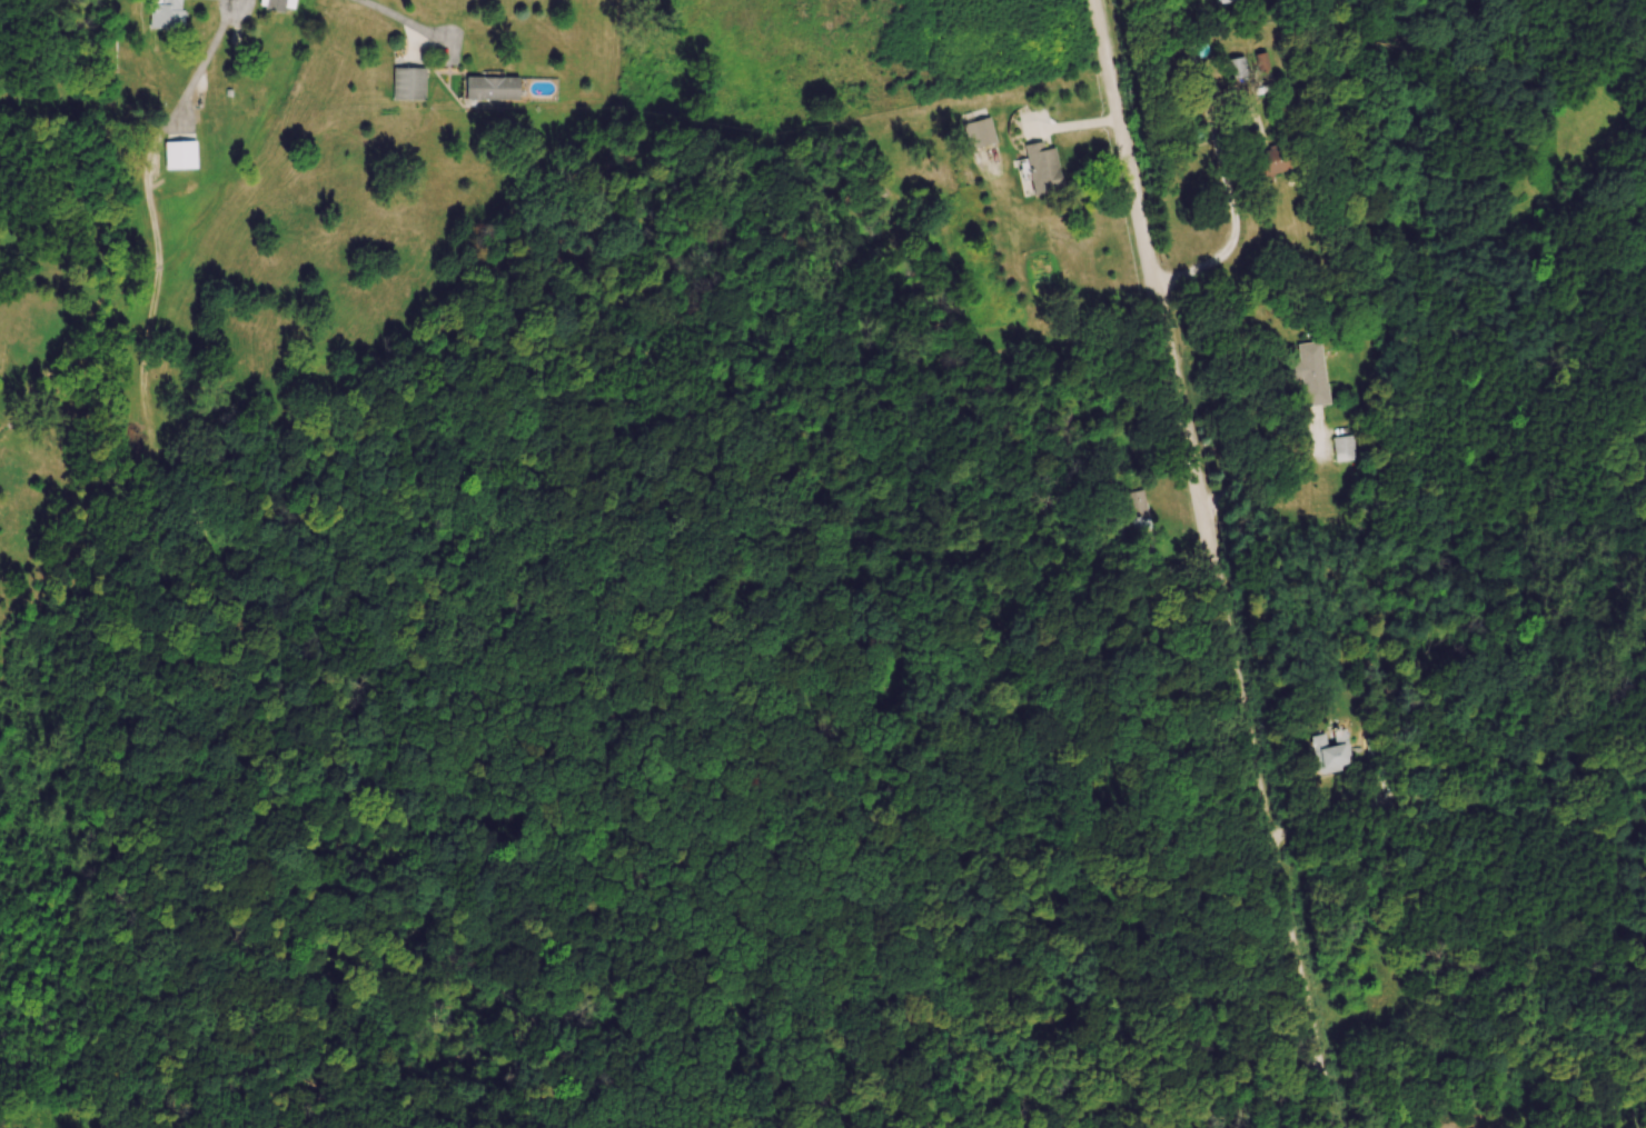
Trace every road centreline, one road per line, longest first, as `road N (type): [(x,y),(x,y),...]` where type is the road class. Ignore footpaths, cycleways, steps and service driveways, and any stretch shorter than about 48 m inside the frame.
road 1 (residential): [(1333,1127),(1094,0)]

